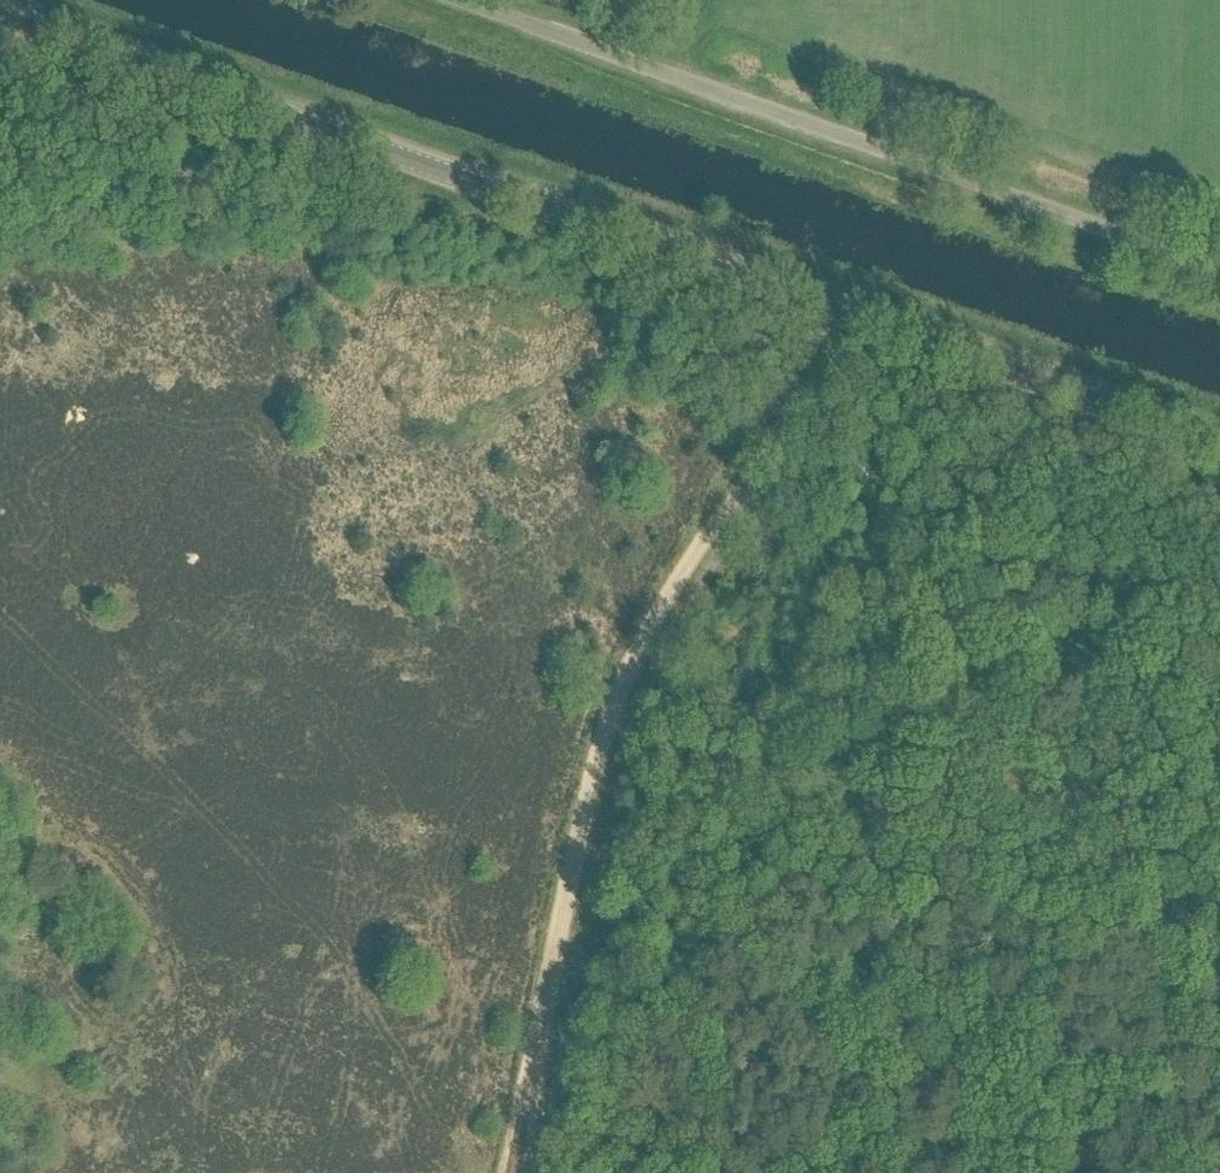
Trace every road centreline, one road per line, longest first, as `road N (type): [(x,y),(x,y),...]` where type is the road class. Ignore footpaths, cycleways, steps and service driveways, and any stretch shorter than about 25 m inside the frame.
road 1 (tertiary): [(1219,446),(0,17)]
road 2 (track): [(792,392),(636,660),(585,794),(510,1172)]
road 3 (unclassified): [(1219,269),(449,0)]

